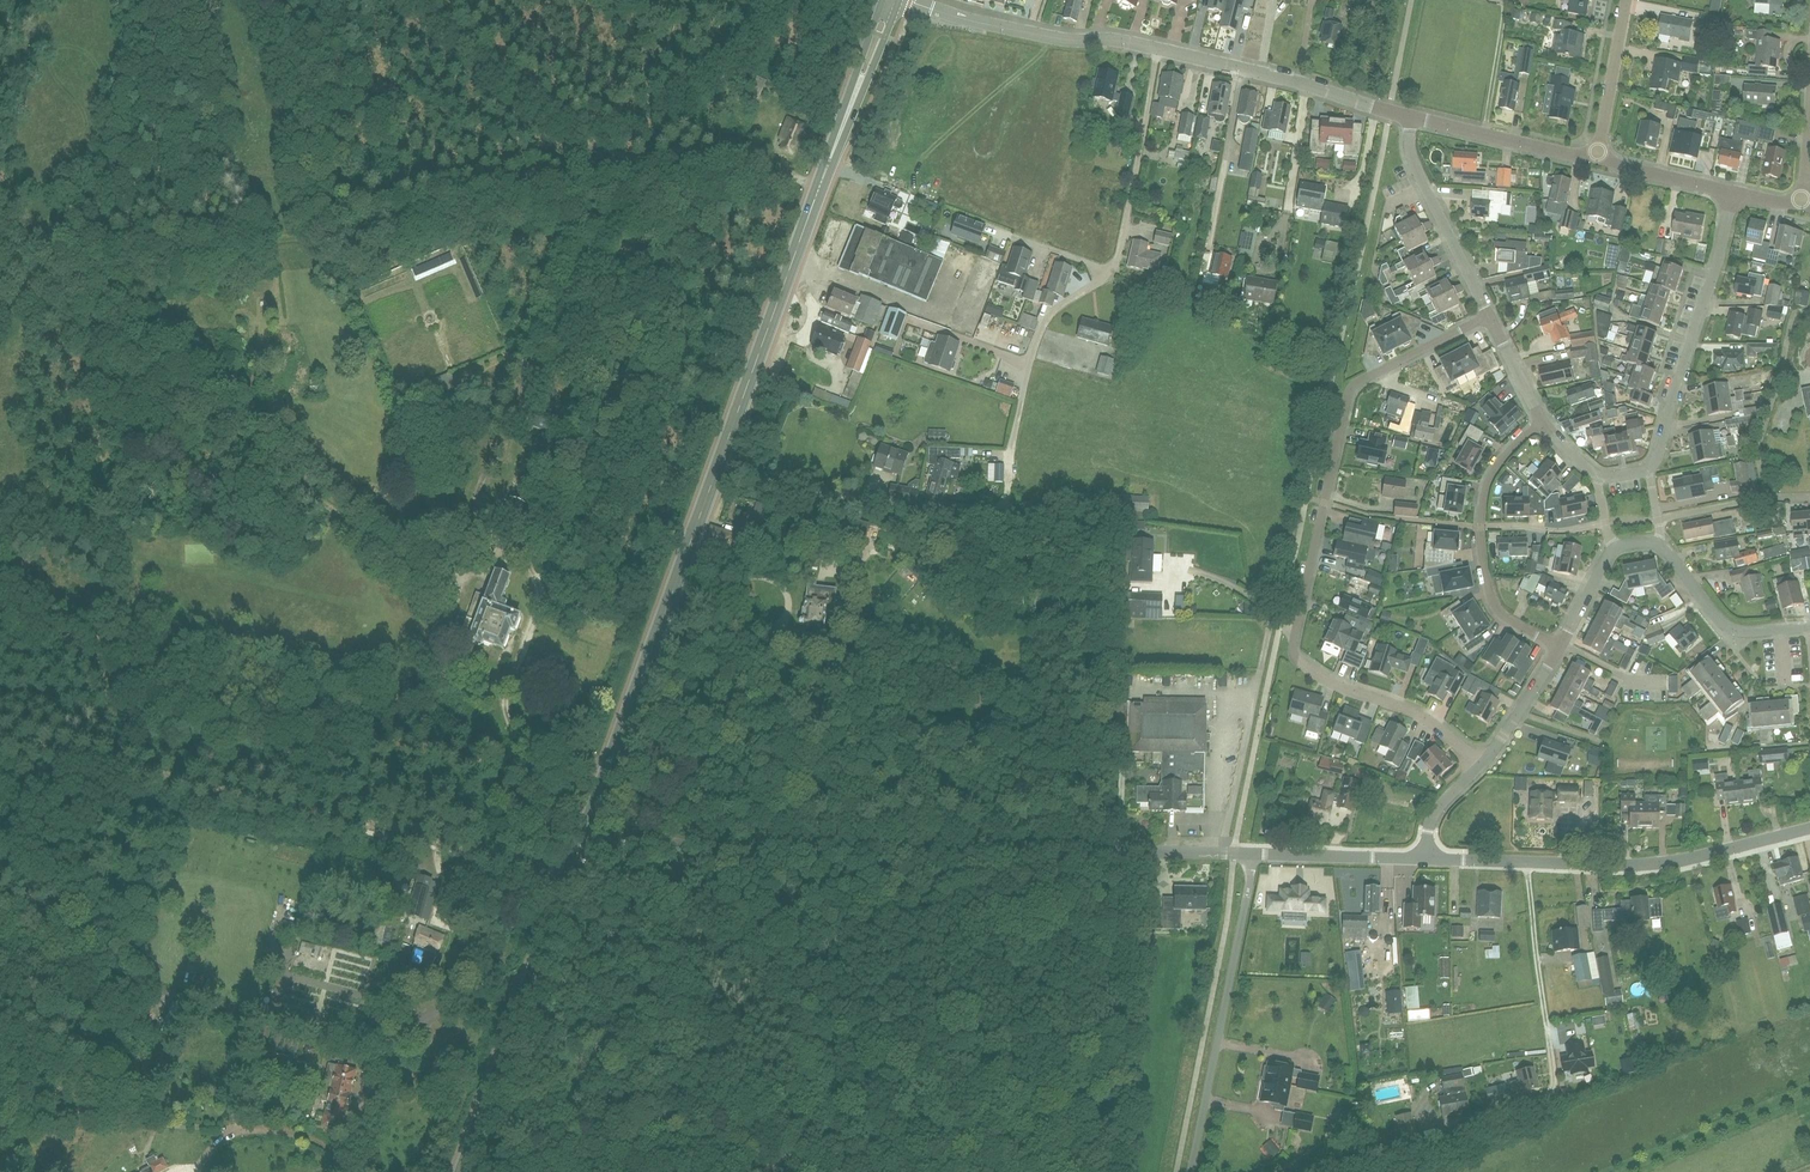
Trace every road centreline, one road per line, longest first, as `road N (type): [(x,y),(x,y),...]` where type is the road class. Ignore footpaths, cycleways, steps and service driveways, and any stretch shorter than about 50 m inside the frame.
road 1 (secondary): [(580,848),(891,0)]
road 2 (tertiary): [(1251,853),(580,848)]
road 3 (track): [(0,734),(571,870)]
road 4 (residential): [(1479,764),(1424,717),(1328,682),(1292,651),(1346,398),(1369,375)]
road 5 (tertiary): [(1809,828),(1658,863),(1425,858)]
road 6 (secondary): [(461,1171),(580,848)]
road 7 (unclassified): [(1190,1171),(1251,853)]
road 8 (residential): [(1646,468),(1716,267),(1731,191)]
road 9 (residential): [(1559,646),(1494,608),(1480,545),(1492,474),(1542,422)]
road 10 (residential): [(1411,117),(1158,48)]
road 11 (residential): [(1158,48),(1066,41),(906,0)]
road 12 (residential): [(1110,270),(1042,325),(1011,444),(1010,483)]
road 13 (residential): [(1158,48),(1110,270)]
road 14 (residential): [(1488,315),(1414,165),(1411,117)]
road 15 (residential): [(1808,626),(1729,627),(1657,542)]
road 16 (residential): [(1596,160),(1411,117)]
road 17 (tertiary): [(1425,858),(1251,853)]
road 18 (residential): [(1596,160),(1626,0)]
road 19 (residential): [(1479,764),(1559,646)]
road 20 (residential): [(1731,191),(1596,160)]
road 21 (residential): [(1369,375),(1488,315)]

